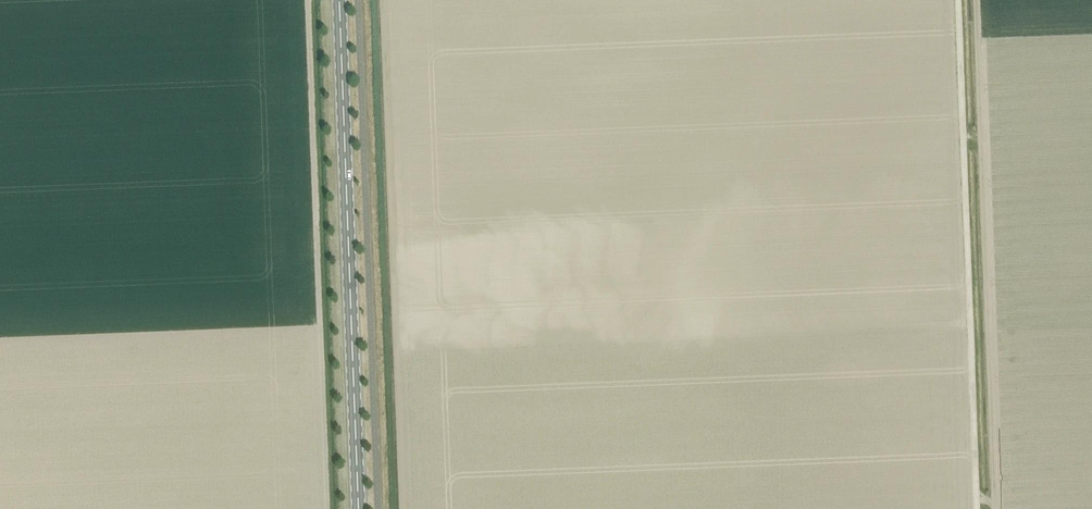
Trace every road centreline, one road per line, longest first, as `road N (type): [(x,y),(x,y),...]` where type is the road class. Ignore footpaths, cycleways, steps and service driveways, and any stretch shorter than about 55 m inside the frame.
road 1 (tertiary): [(358,508),(338,0)]
road 2 (track): [(976,508),(957,0)]

